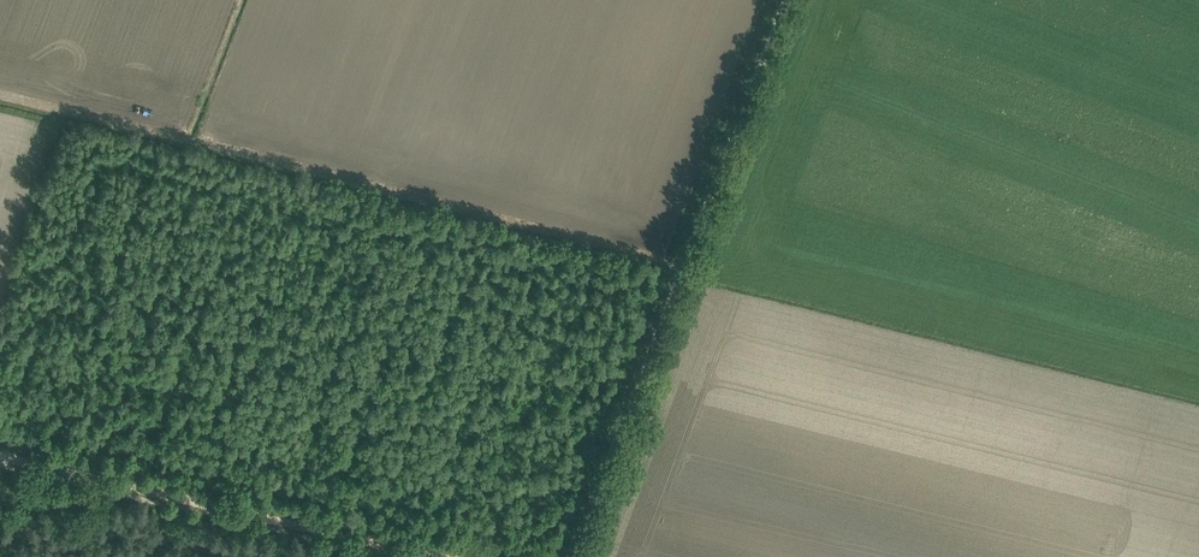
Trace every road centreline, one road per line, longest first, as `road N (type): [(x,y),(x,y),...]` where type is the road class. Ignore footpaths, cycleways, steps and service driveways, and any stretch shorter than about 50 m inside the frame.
road 1 (track): [(688,266),(0,94)]
road 2 (unclassified): [(576,556),(789,0)]
road 3 (track): [(438,556),(0,459)]

